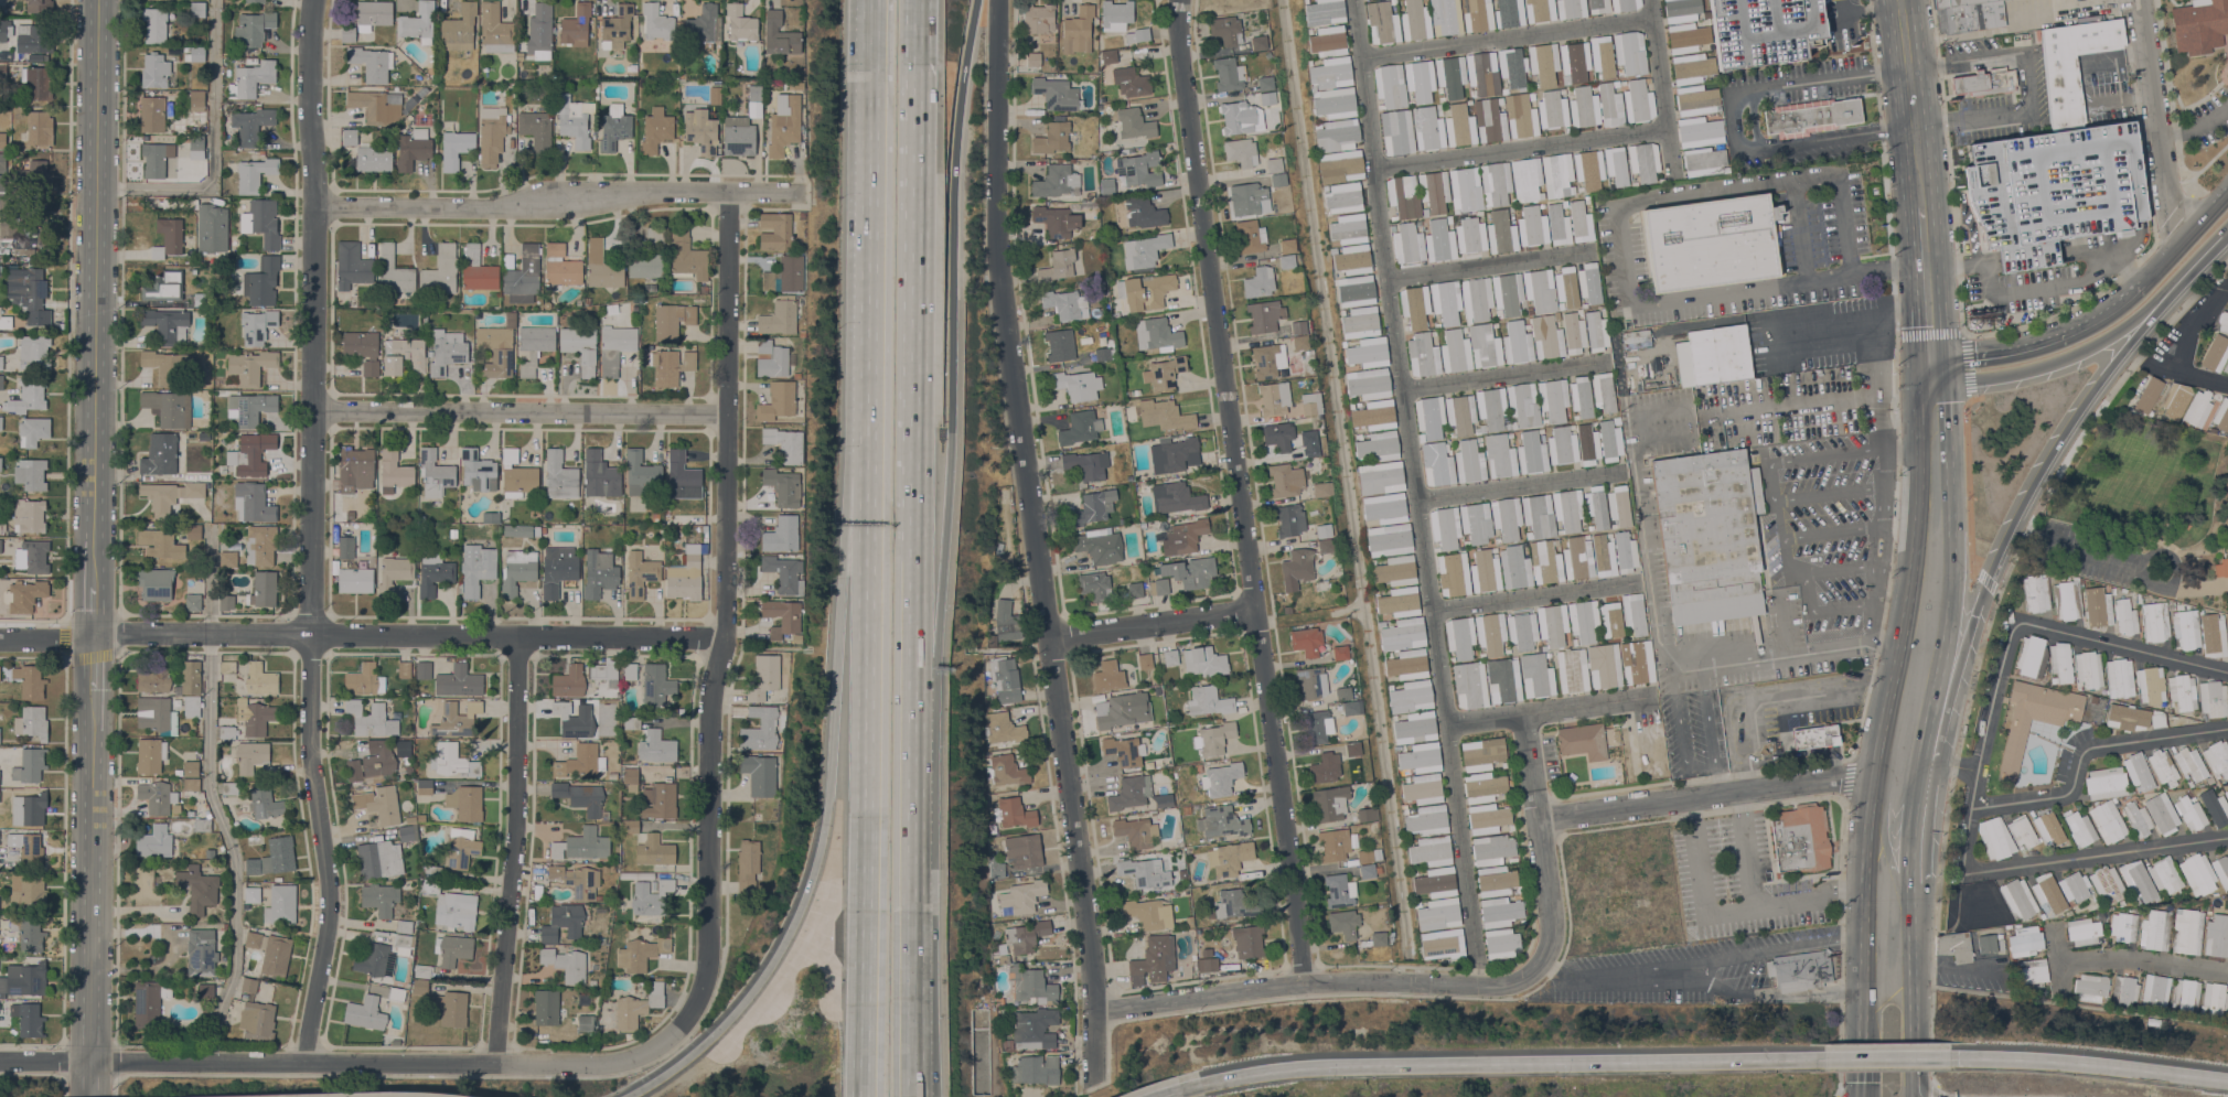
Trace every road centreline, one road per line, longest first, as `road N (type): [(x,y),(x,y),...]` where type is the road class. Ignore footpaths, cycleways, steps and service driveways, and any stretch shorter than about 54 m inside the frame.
road 1 (residential): [(1095,1088),(1095,962),(1007,323),(997,0)]
road 2 (residential): [(303,1065),(331,921),(310,634),(313,0)]
road 3 (residential): [(1307,985),(1180,0)]
road 4 (residential): [(1355,0),(1385,282),(1422,501),(1479,961)]
road 5 (residential): [(666,1043),(698,1005),(710,935),(713,706),(729,639),(732,191)]
road 6 (residential): [(0,1061),(601,1065),(666,1043)]
road 7 (motorway): [(868,449),(864,1096)]
road 8 (residential): [(729,639),(94,634)]
road 9 (motorway): [(1822,1058),(1306,1067),(1201,1084)]
road 10 (secondary): [(94,578),(99,0)]
road 11 (motorway): [(913,560),(918,0)]
road 12 (residential): [(314,205),(521,207),(645,190),(807,192)]
road 13 (residential): [(1545,967),(1503,985),(1307,985),(1097,1012)]
road 14 (motorway): [(951,451),(954,175),(977,0)]
road 15 (motorway): [(874,0),(868,449)]
road 16 (motorway): [(911,1096),(912,655)]
road 17 (residential): [(495,1064),(516,850),(519,636)]
road 18 (residential): [(729,413),(311,409)]
road 19 (secondary): [(89,1096),(94,687)]
road 20 (primary): [(1919,763),(1952,573),(1946,381)]
road 21 (residential): [(1915,785),(1847,779),(1542,818)]
road 22 (motorway): [(829,798),(814,871),(769,969),(703,1045),(629,1096)]
road 23 (primary): [(1892,687),(1865,839),(1862,1054)]
road 24 (primary): [(1986,579),(2058,440),(2184,275)]
road 25 (motorway): [(868,449),(848,477),(829,798)]
road 26 (primary): [(1917,384),(1916,537),(1892,687)]
road 27 (residential): [(1374,168),(1671,130)]
road 28 (primary): [(1917,384),(1994,377),(2079,352),(2184,275)]
road 29 (residential): [(1364,60),(1657,19)]
road 30 (residential): [(1970,808),(2063,795),(2091,745),(2227,727)]
road 31 (motorway): [(2227,1081),(1948,1056)]
road 32 (residential): [(2227,836),(1964,871)]
road 33 (residential): [(2017,620),(1975,770),(1964,871)]
road 34 (residential): [(2182,245),(2171,219),(2142,0)]
road 35 (residential): [(2017,620),(2227,671)]
road 36 (residential): [(1385,282),(1598,256)]
road 37 (residential): [(1402,390),(1614,359)]
road 38 (primary): [(1912,1096),(1909,883)]
road 39 (residential): [(1435,612),(1643,582)]
road 40 (residential): [(1422,501),(1629,472)]
road 41 (motorway): [(912,655),(951,451)]
road 42 (primary): [(1920,206),(1899,0)]
road 43 (residential): [(1256,611),(1051,638)]
road 44 (primary): [(1919,763),(1938,741),(1986,579)]
road 45 (residential): [(1654,0),(1678,182)]
road 46 (residential): [(2227,972),(2109,957),(2061,964),(2057,979)]
road 47 (primary): [(1920,206),(1911,265),(1916,363)]
road 48 (residential): [(1542,818),(1554,926),(1545,967)]
road 49 (primary): [(2182,245),(2119,306),(2069,336)]
road 50 (primary): [(1910,906),(1883,836),(1883,794),(1872,782)]
road 51 (residential): [(1529,716),(1660,697)]
road 52 (primary): [(2069,336),(2024,352),(1945,362)]
road 53 (motorway): [(1948,1056),(1822,1058)]
road 54 (primary): [(1909,883),(1919,763)]

